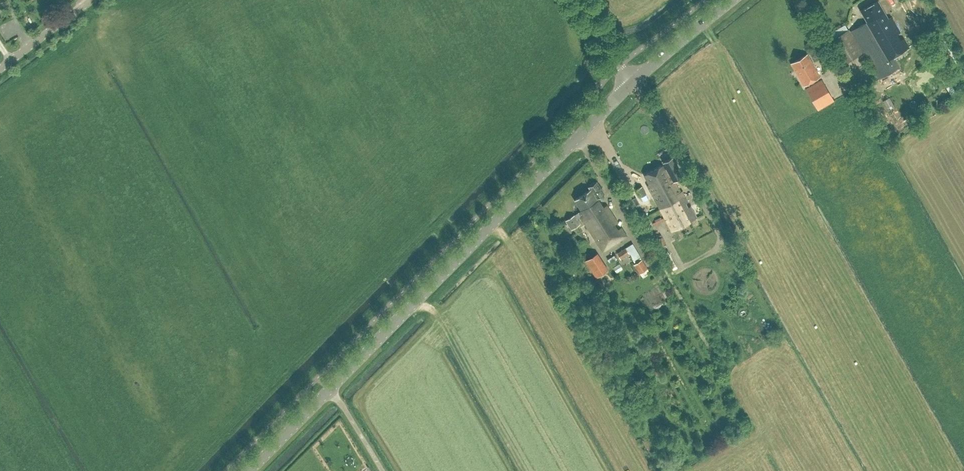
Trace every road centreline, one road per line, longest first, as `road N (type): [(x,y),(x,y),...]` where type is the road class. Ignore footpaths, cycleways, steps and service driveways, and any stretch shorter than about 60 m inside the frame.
road 1 (tertiary): [(249,470),(631,84)]
road 2 (tertiary): [(631,84),(732,0)]

